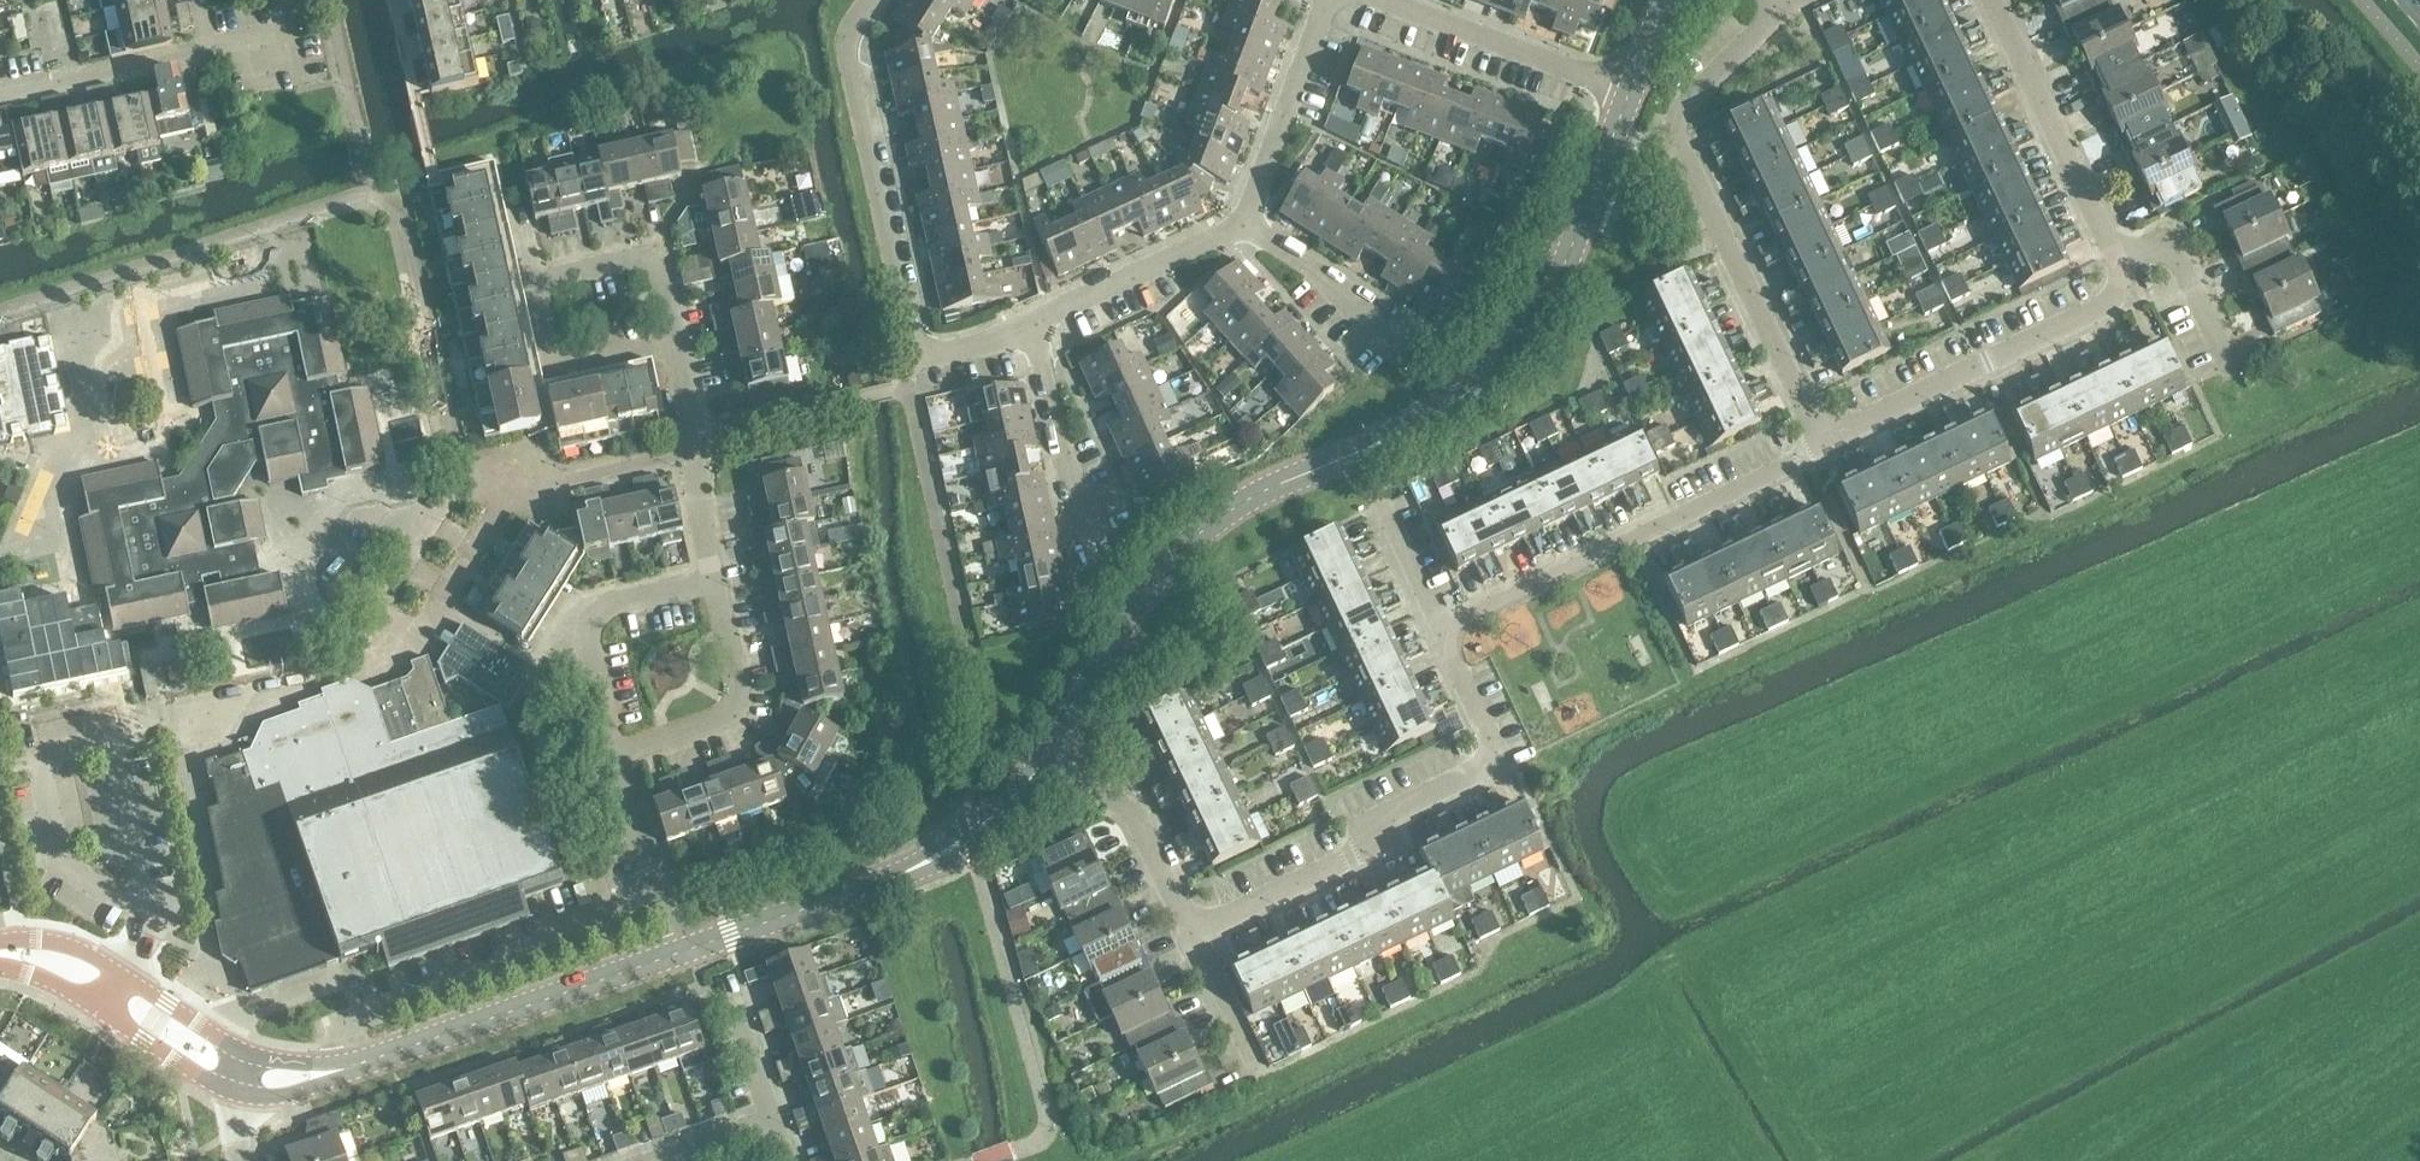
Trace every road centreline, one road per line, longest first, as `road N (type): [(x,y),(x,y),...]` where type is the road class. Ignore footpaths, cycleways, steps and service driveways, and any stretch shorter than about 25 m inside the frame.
road 1 (tertiary): [(1052,746),(1155,569),(1222,517),(1397,435),(1478,377),(1528,329),(1578,235),(1626,94)]
road 2 (residential): [(1822,443),(1680,144),(1689,107),(1780,3)]
road 3 (residential): [(1453,627),(1449,646),(1491,738),(1488,763),(1366,821),(1348,855),(1182,934)]
road 4 (tertiary): [(684,951),(884,880),(968,837),(1011,800),(1052,746)]
road 5 (residential): [(1822,443),(1453,627)]
road 6 (unclassified): [(351,1064),(338,1018),(546,943),(562,921),(662,886)]
road 7 (residential): [(924,350),(903,315),(848,51),(873,0)]
road 8 (residential): [(2118,260),(2122,280),(2106,305),(1822,443)]
road 9 (tertiary): [(351,1064),(684,951)]
road 10 (unclassified): [(124,978),(142,941),(145,889),(113,743),(36,761)]
road 11 (residential): [(293,55),(243,39),(0,93)]
road 12 (residential): [(1992,0),(2118,260)]
road 13 (residential): [(616,752),(583,642),(590,618),(610,603),(711,580)]
road 14 (residential): [(1626,94),(1379,0)]
road 15 (residential): [(616,752),(736,706),(738,684),(711,580)]
road 16 (residential): [(711,580),(697,453),(673,340)]
road 17 (residential): [(1241,223),(1330,0)]
road 18 (residential): [(1182,934),(1134,822),(1052,746)]
road 19 (residential): [(1031,319),(1241,223)]
road 20 (residential): [(1084,536),(1031,319)]
road 21 (residential): [(673,340),(551,366),(533,280)]
road 22 (residential): [(673,340),(654,255),(533,280)]
road 23 (residential): [(2227,368),(2168,237),(2118,260)]
road 24 (residential): [(1396,334),(1241,223)]
road 25 (tertiary): [(100,1010),(235,1092)]
road 26 (residential): [(1242,1066),(1182,934)]
road 27 (residential): [(773,1120),(725,985)]
road 28 (residential): [(662,886),(616,752)]
road 29 (tertiary): [(244,1050),(124,978)]
road 30 (residential): [(1453,627),(1434,614),(1382,510)]
road 31 (tertiary): [(124,978),(45,937),(0,948)]
road 32 (residential): [(646,1160),(773,1120)]
road 33 (tertiary): [(235,1092),(279,1097),(333,1080),(351,1064)]

